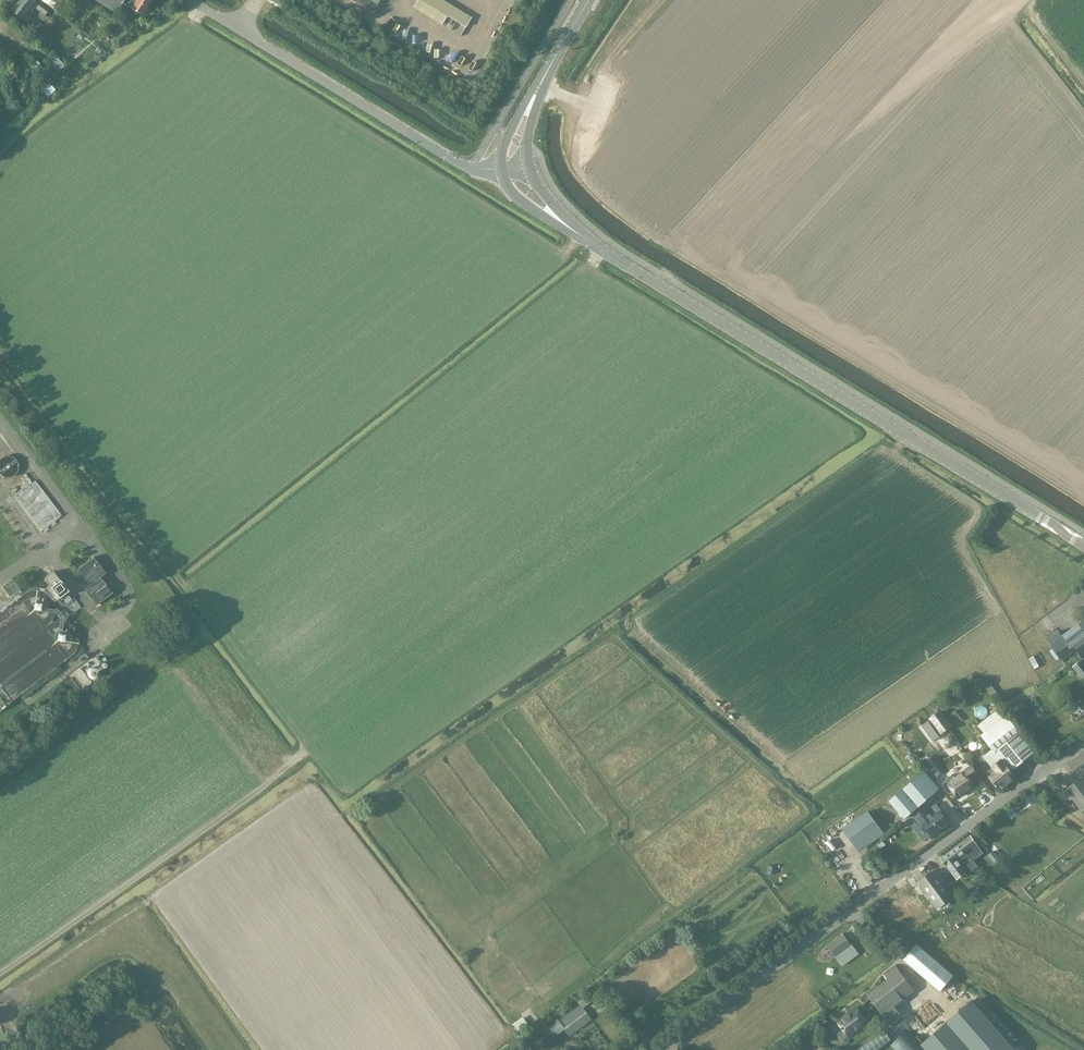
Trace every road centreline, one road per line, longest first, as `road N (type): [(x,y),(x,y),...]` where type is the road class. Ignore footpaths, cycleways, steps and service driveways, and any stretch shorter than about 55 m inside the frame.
road 1 (unclassified): [(1083,545),(600,250),(530,195),(511,168)]
road 2 (unclassified): [(658,1049),(1083,742)]
road 3 (unclassified): [(188,0),(469,170),(511,168)]
road 4 (unclassified): [(511,168),(515,138),(587,0)]

